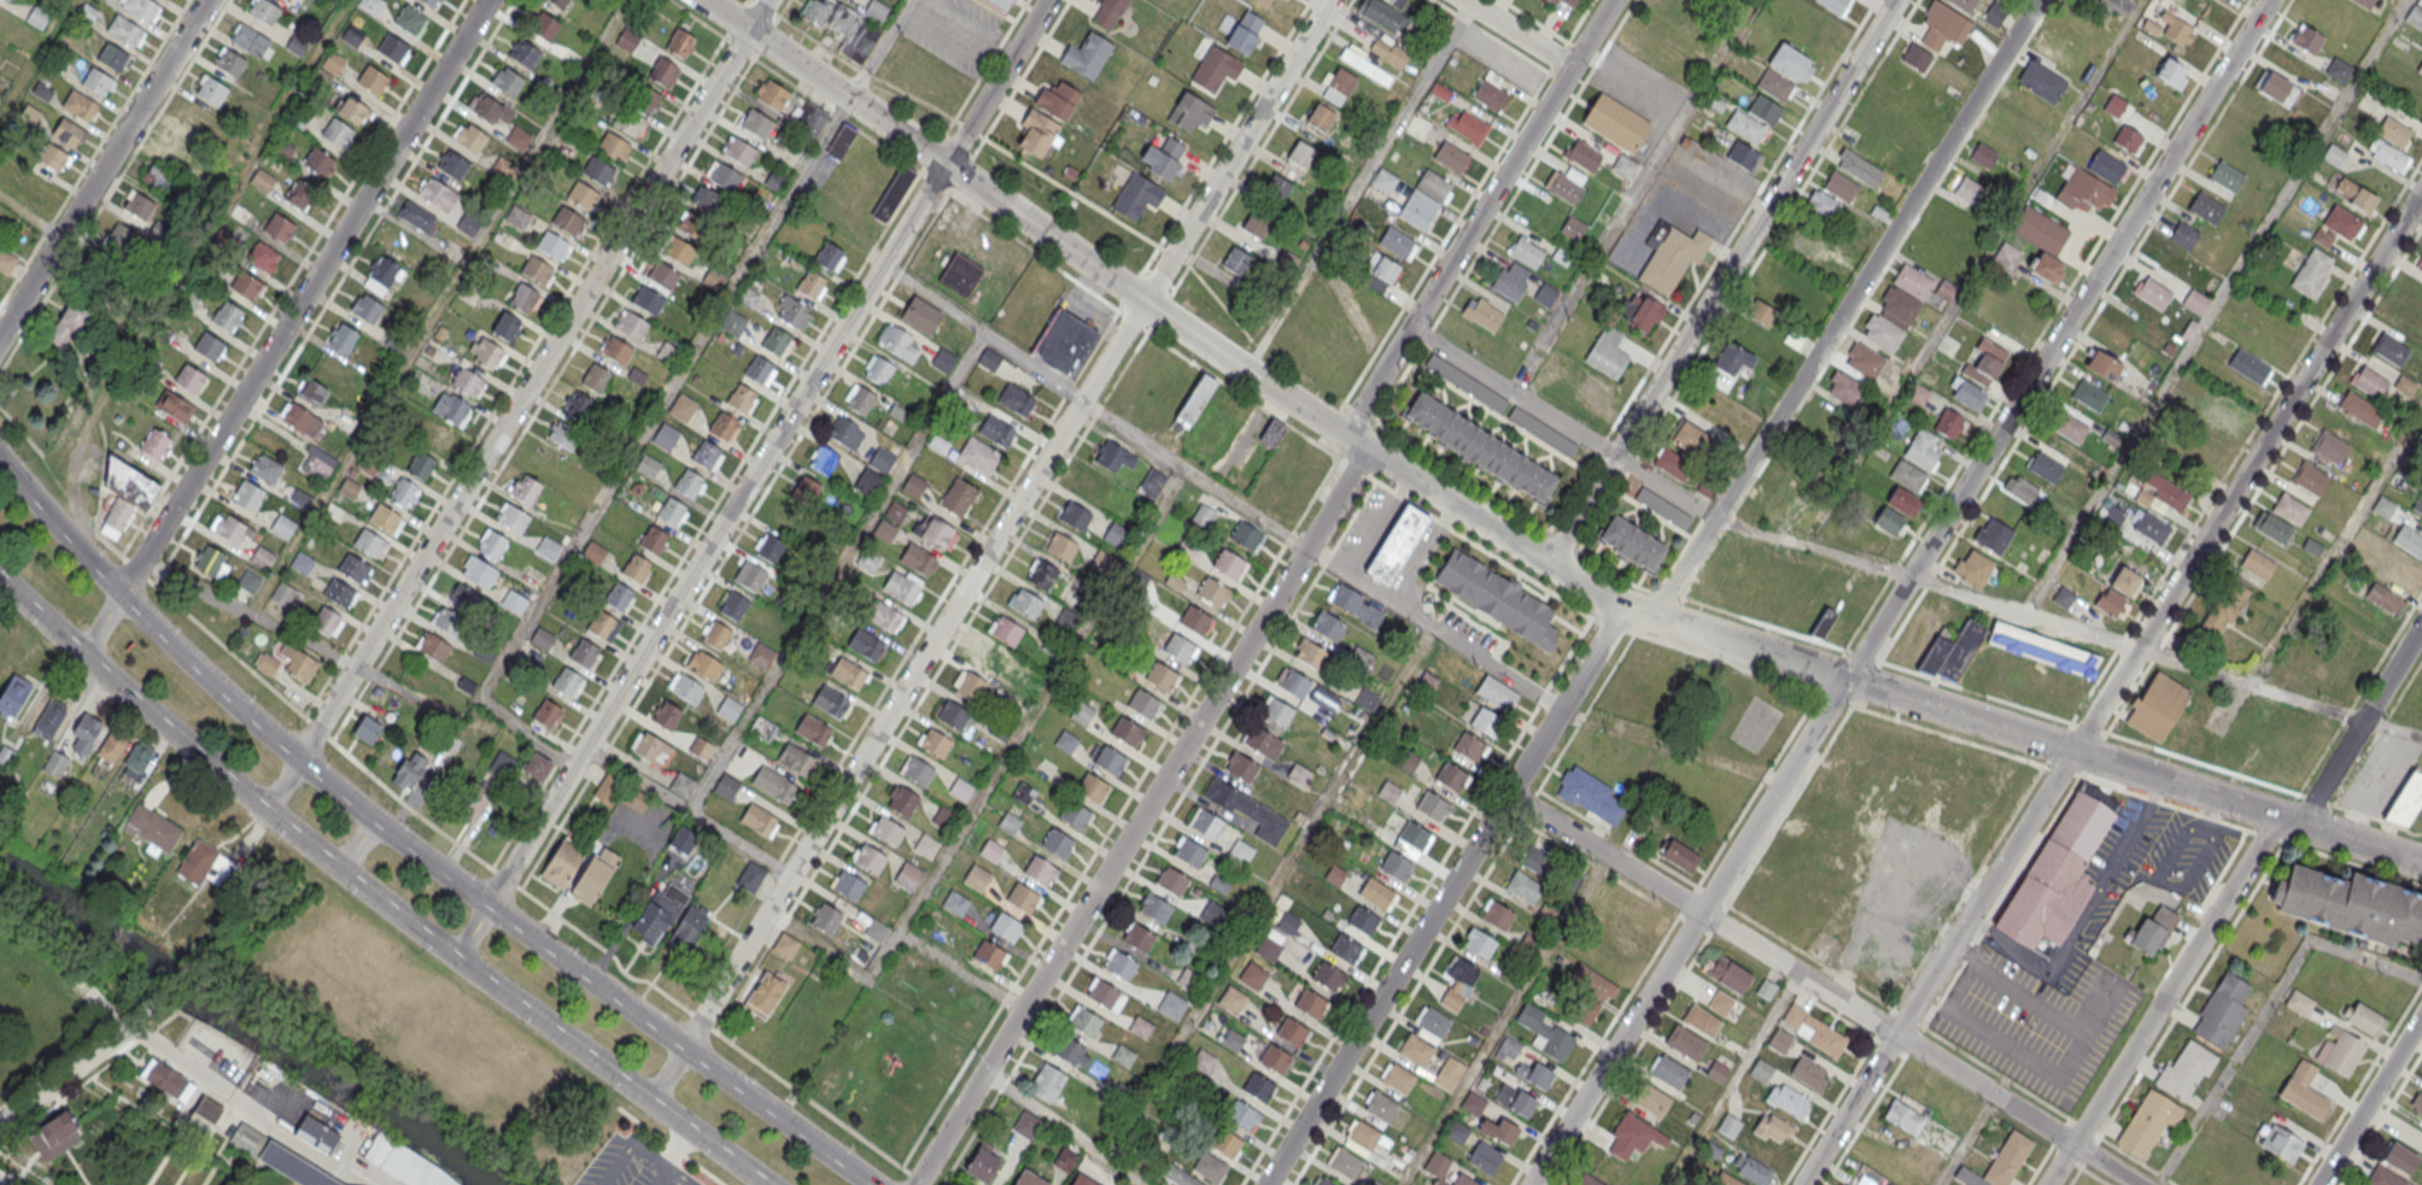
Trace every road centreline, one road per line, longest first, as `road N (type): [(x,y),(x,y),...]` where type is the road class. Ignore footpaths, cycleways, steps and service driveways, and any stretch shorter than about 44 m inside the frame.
road 1 (tertiary): [(2421,861),(1589,589),(1129,291),(707,0)]
road 2 (residential): [(2421,192),(1803,1184)]
road 3 (secondary): [(872,1184),(403,841),(252,718),(146,618),(0,458)]
road 4 (secondary): [(0,577),(340,869),(765,1184)]
road 5 (residential): [(300,758),(769,0)]
road 6 (residential): [(684,1049),(1145,300)]
road 7 (residential): [(944,164),(489,905)]
road 8 (residential): [(916,1184),(1369,448)]
road 9 (residential): [(1847,677),(2269,0)]
road 10 (residential): [(2142,1184),(1508,796)]
road 11 (residential): [(1656,615),(2039,0)]
road 12 (residential): [(490,0),(122,593)]
road 13 (residential): [(1266,1184),(1627,604)]
road 14 (residential): [(2048,1184),(2266,833),(2300,823),(2421,626)]
road 15 (residential): [(1897,0),(1549,564)]
road 16 (residential): [(1534,1184),(1847,677)]
road 17 (residential): [(1344,433),(1613,0)]
road 18 (tertiary): [(208,0),(0,337)]
road 19 (residential): [(1145,300),(1330,0)]
road 20 (residential): [(1050,0),(944,164)]
road 21 (residential): [(2421,1019),(2319,1184)]
road 22 (residential): [(0,1121),(125,1025)]
road 23 (residential): [(1573,66),(1468,0)]

